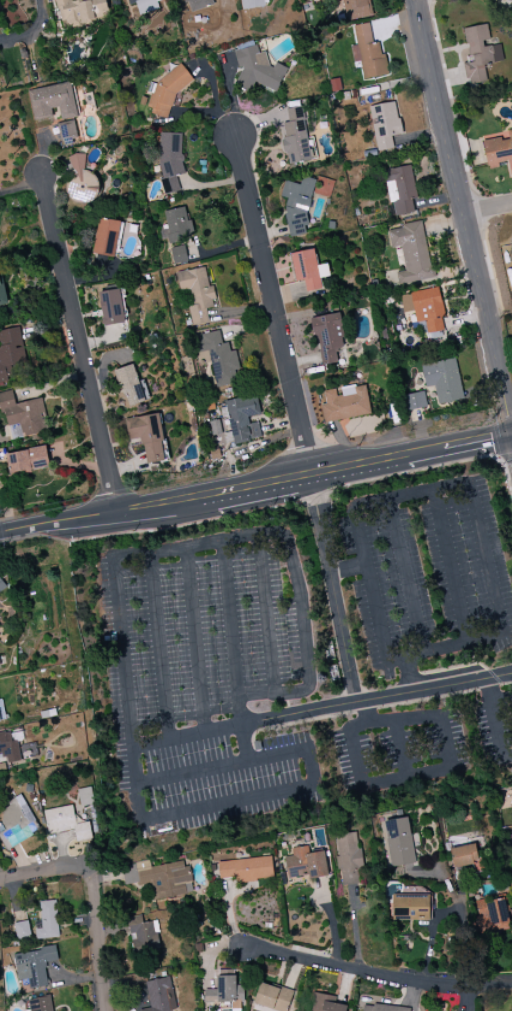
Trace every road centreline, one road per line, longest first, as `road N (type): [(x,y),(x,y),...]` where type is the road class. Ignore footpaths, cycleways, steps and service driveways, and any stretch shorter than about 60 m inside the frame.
road 1 (residential): [(415,0),(511,425)]
road 2 (residential): [(39,175),(116,511)]
road 3 (residential): [(235,137),(311,471)]
road 4 (residential): [(236,947),(426,984),(511,989)]
road 5 (residential): [(0,881),(76,866),(91,876),(105,1010)]
road 6 (tertiary): [(311,471),(442,447)]
road 7 (tertiary): [(116,511),(236,487)]

